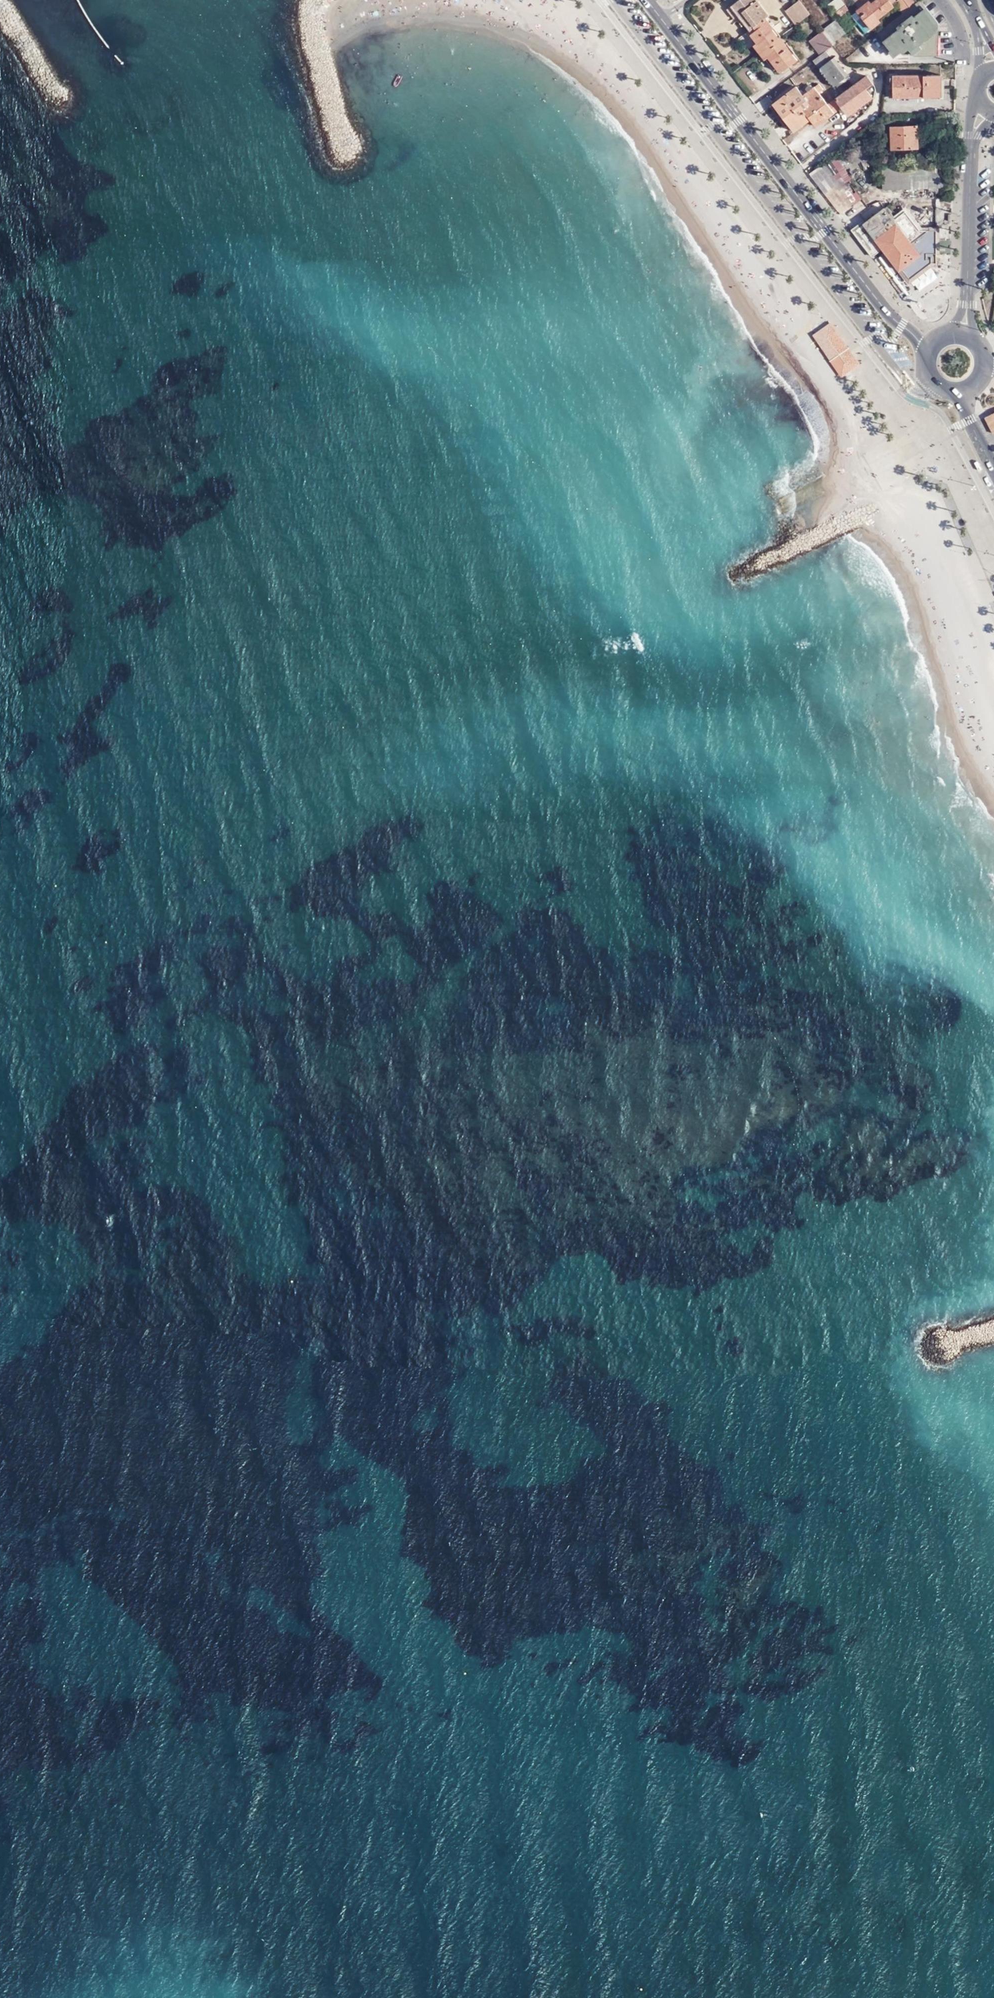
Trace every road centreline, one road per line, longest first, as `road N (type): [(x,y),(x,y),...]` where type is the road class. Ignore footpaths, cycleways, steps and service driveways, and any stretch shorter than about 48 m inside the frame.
road 1 (primary): [(661,20),(890,315),(928,348)]
road 2 (tertiary): [(964,333),(973,138)]

